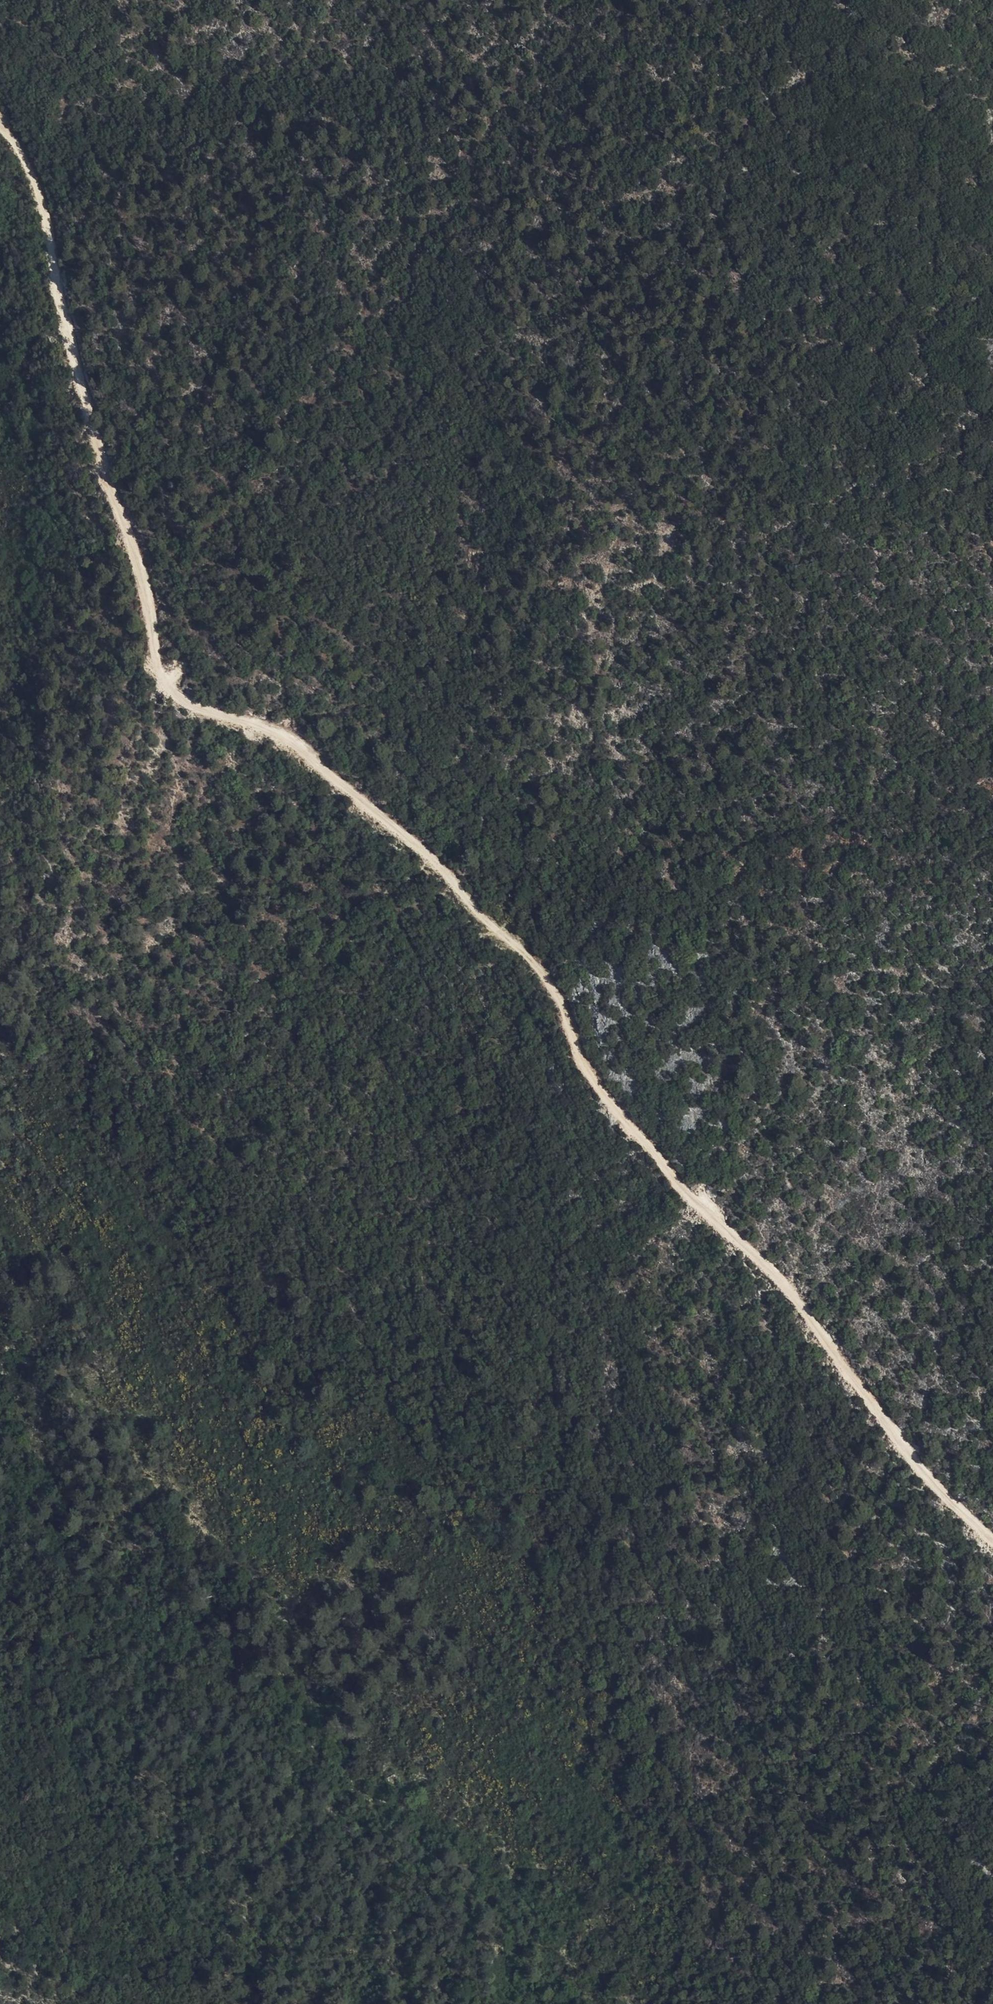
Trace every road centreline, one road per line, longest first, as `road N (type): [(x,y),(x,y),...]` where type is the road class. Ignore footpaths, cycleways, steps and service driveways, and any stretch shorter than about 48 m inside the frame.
road 1 (track): [(0,117),(36,170),(165,675),(219,715),(290,737),(530,950),(598,1078),(688,1192),(786,1281),(926,1470),(992,1533)]

